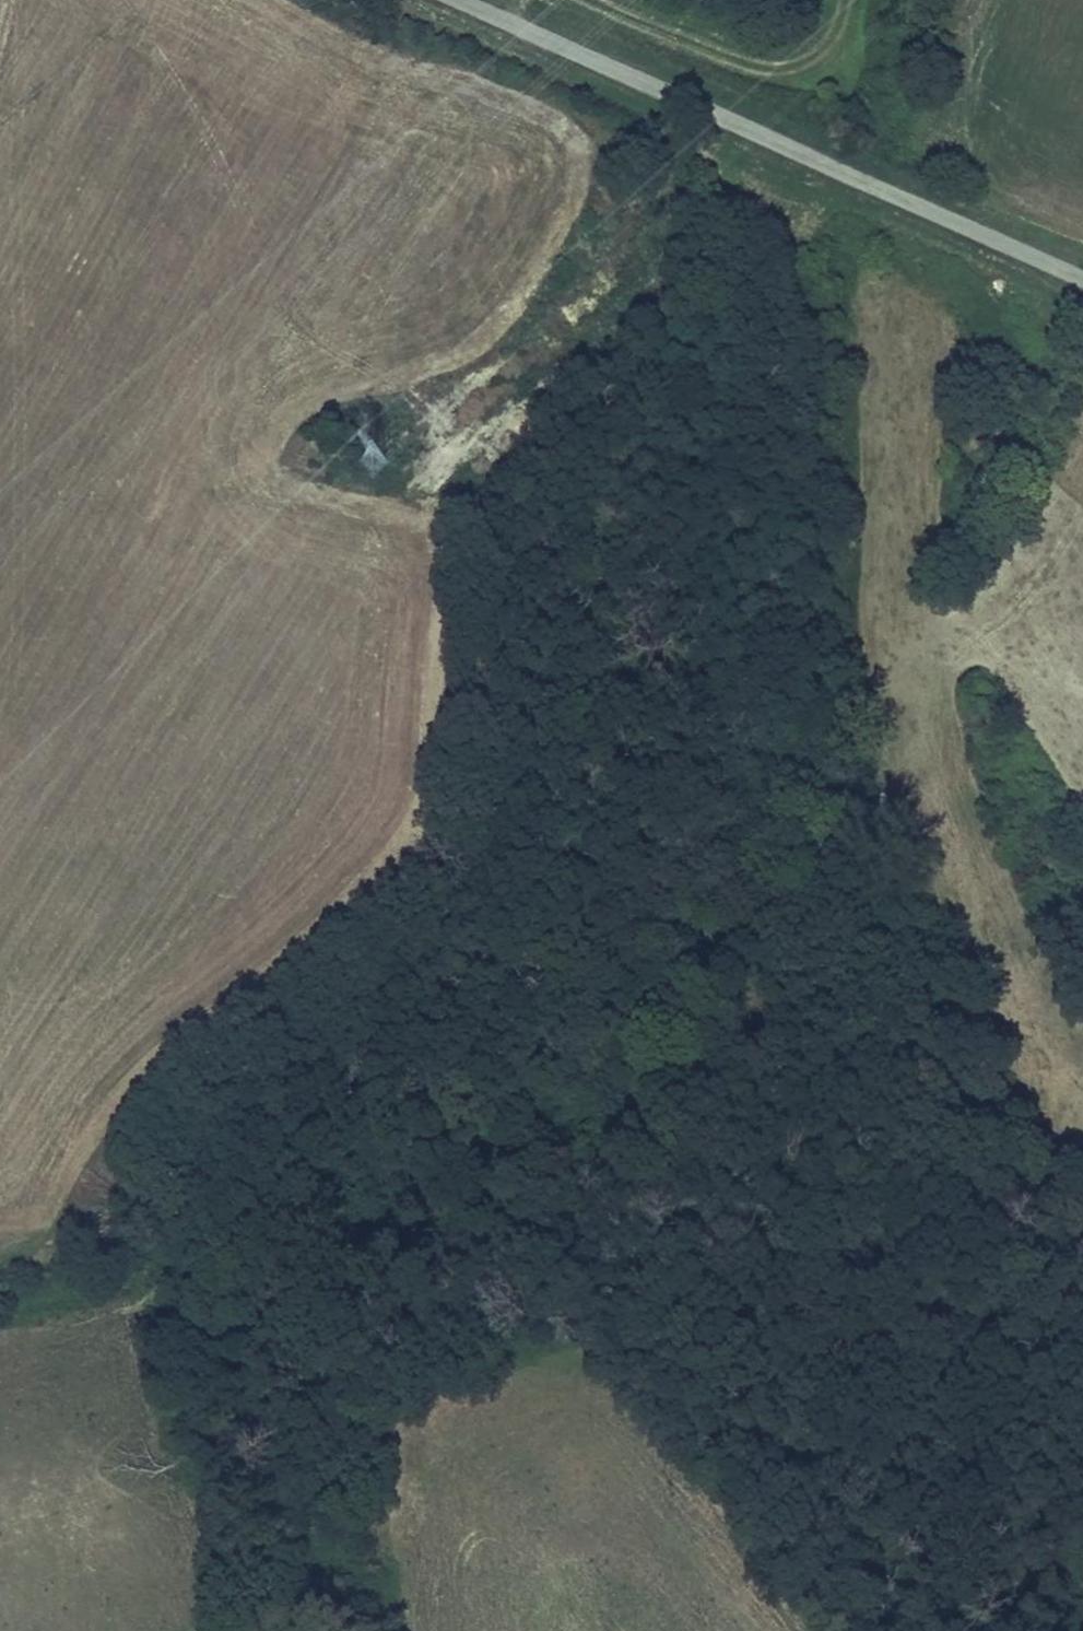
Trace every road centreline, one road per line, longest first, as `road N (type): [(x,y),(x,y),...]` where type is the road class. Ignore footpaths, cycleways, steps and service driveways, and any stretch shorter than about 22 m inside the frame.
road 1 (unclassified): [(460,0),(1082,280)]

